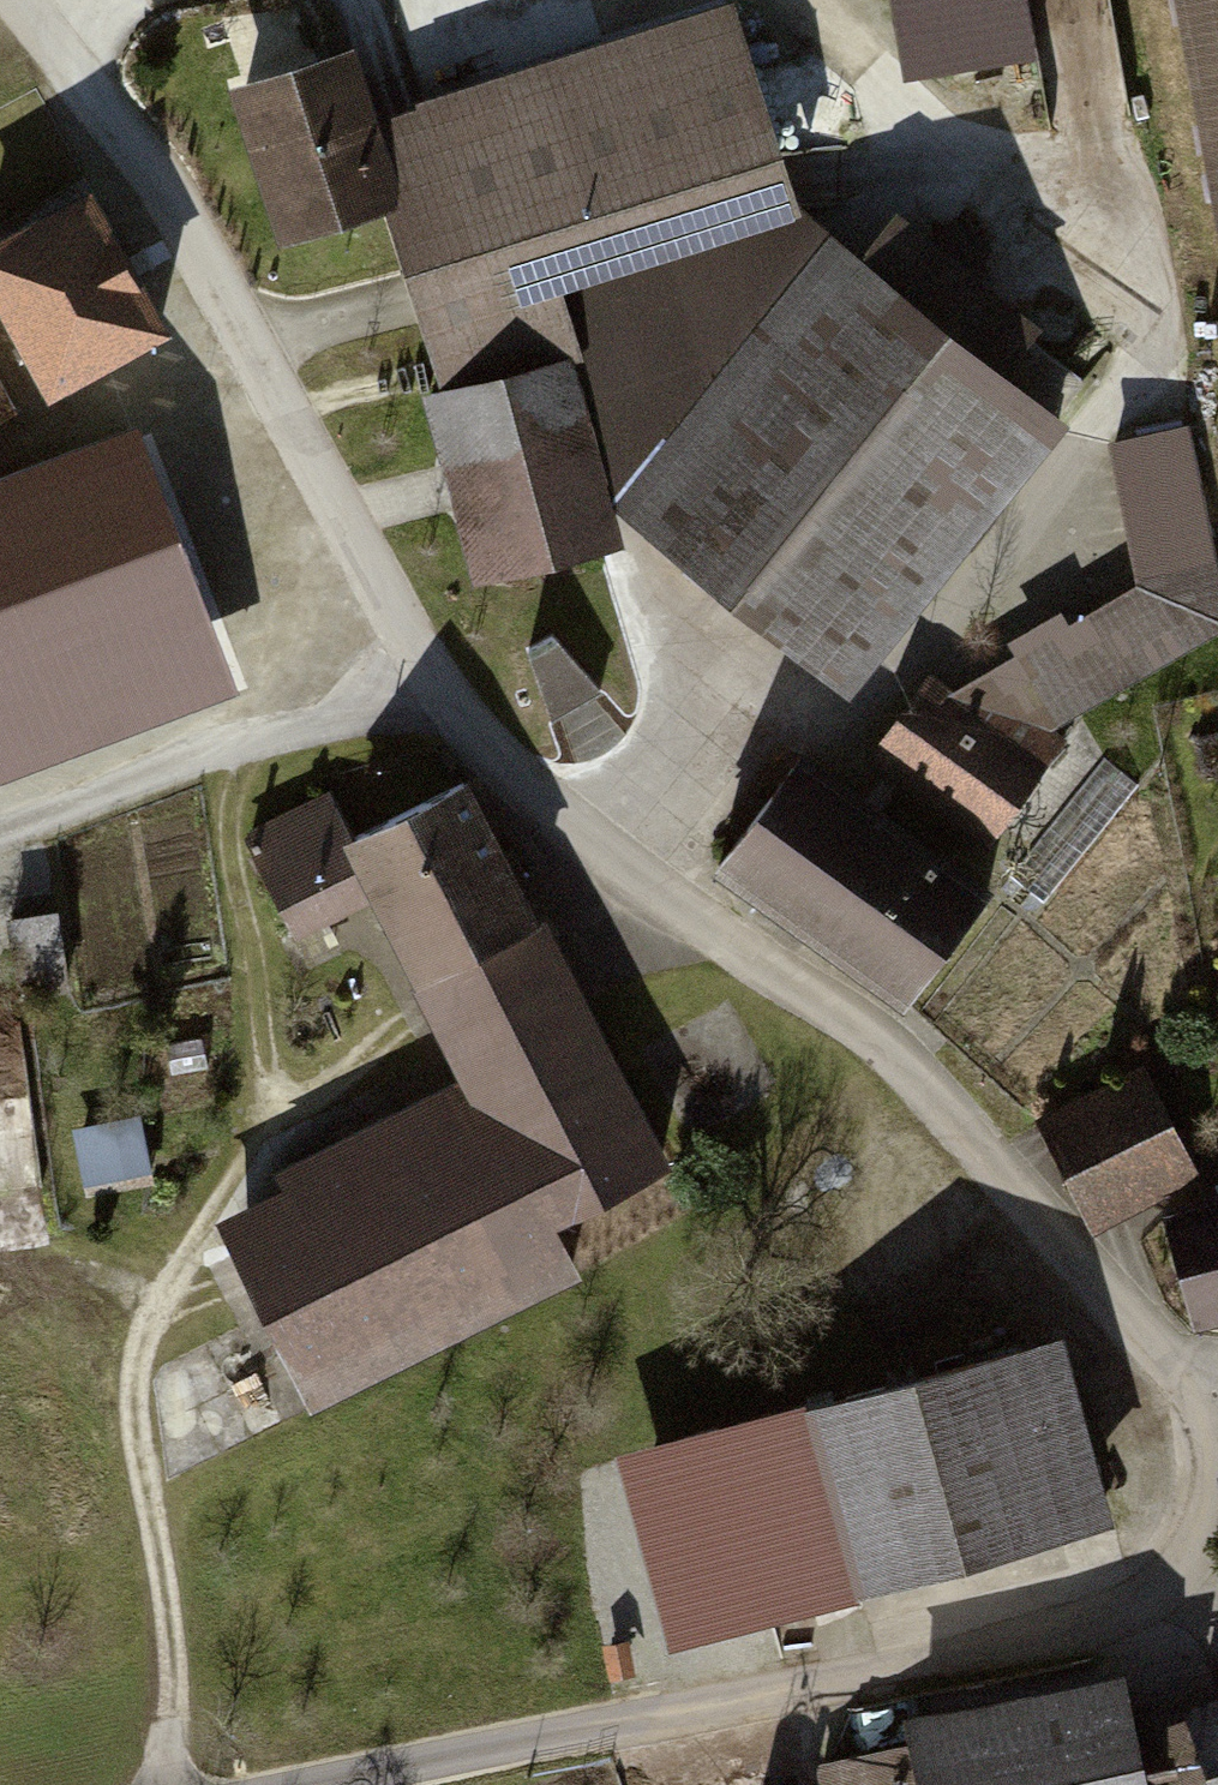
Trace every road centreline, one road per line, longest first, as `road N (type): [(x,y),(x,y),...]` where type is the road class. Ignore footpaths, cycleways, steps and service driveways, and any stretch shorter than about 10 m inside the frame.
road 1 (unclassified): [(432,677),(512,781),(926,1087),(1147,1350),(1178,1404),(1193,1455),(1199,1534),(1178,1571),(1137,1603),(1093,1621),(314,1784)]
road 2 (track): [(247,738),(225,836),(266,1119),(141,1344),(130,1401),(165,1654),(165,1784)]
road 3 (unclassified): [(12,0),(142,172),(432,677)]
road 4 (unclassified): [(432,677),(357,711),(247,738),(0,838)]

